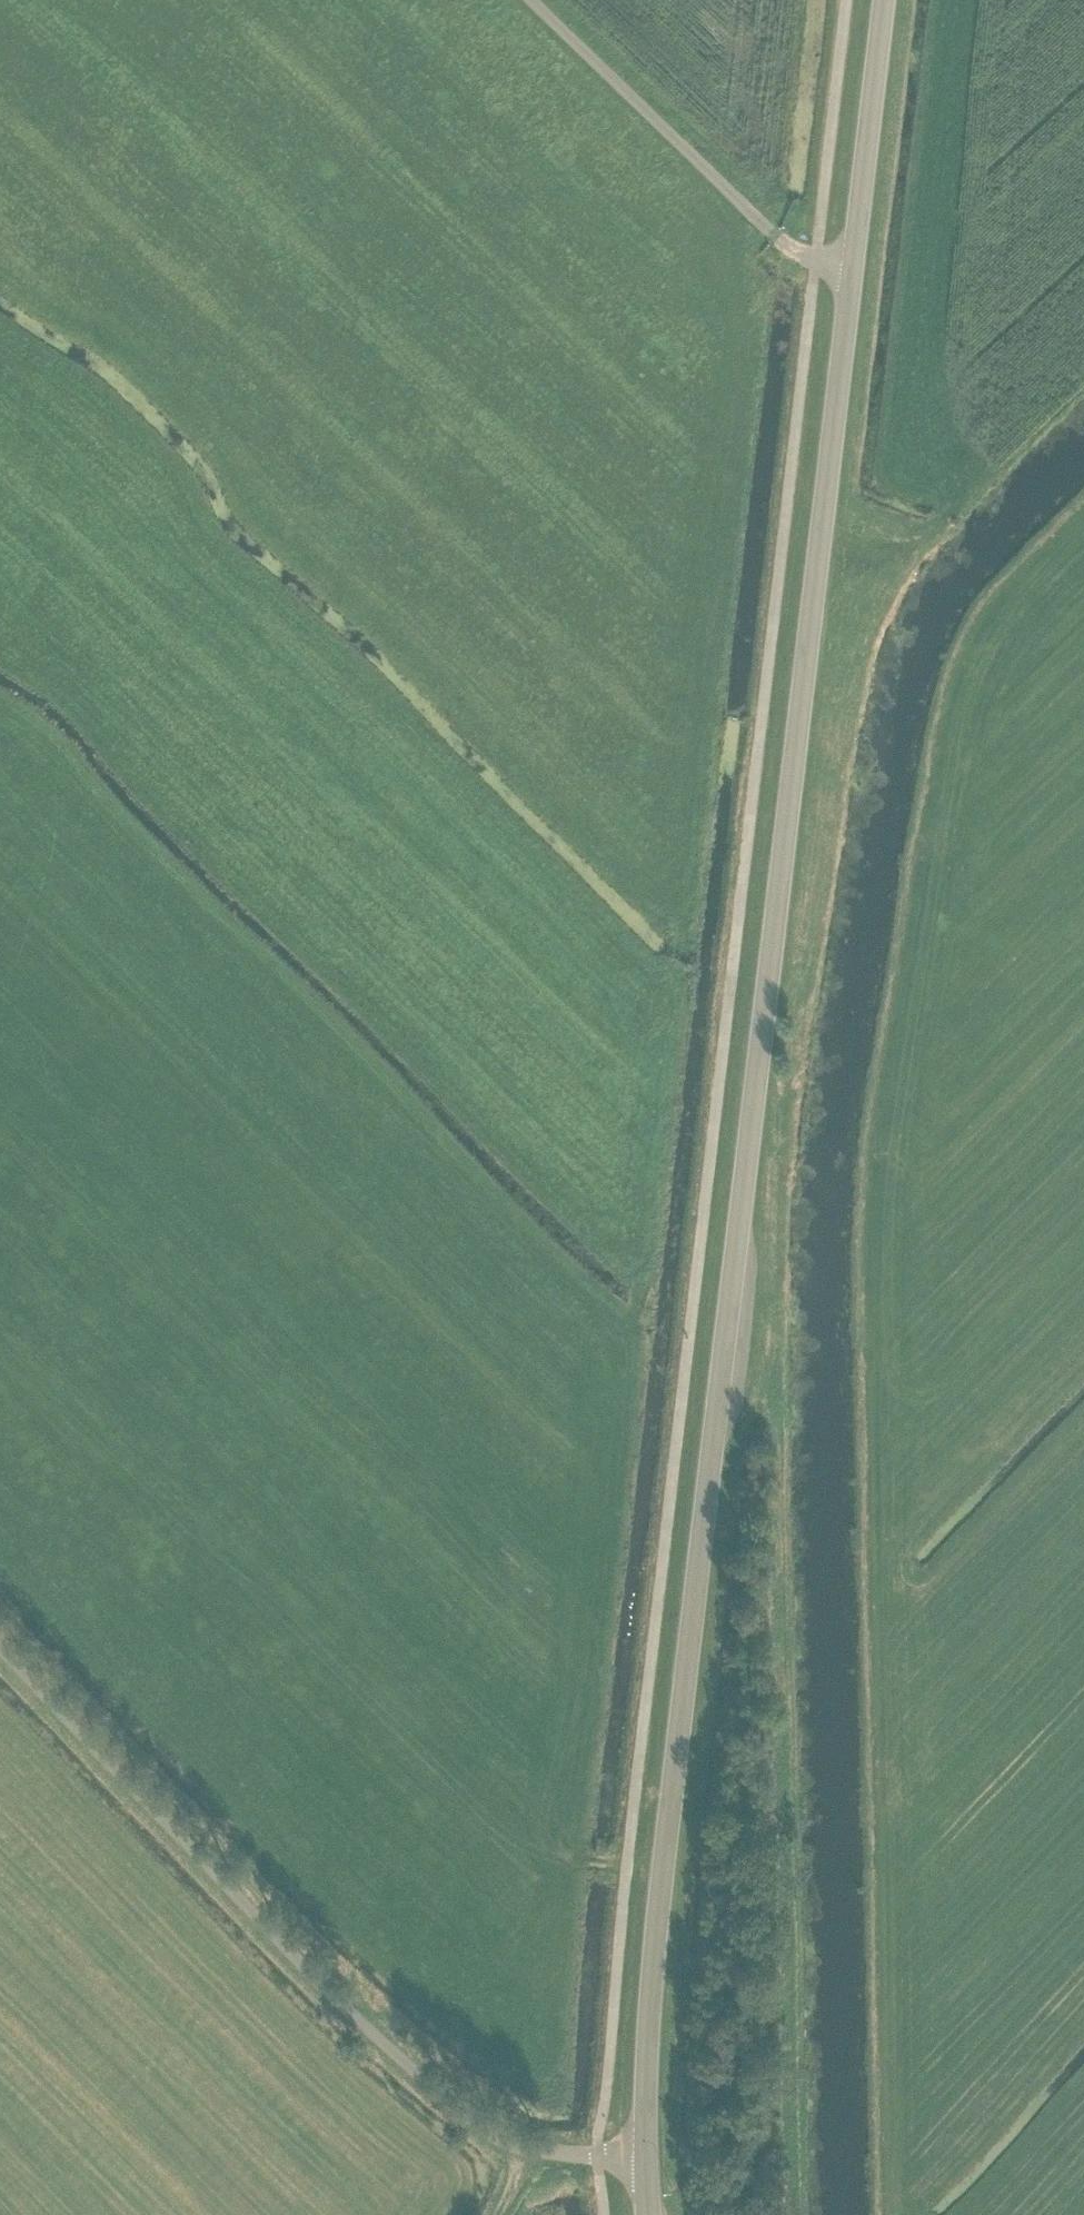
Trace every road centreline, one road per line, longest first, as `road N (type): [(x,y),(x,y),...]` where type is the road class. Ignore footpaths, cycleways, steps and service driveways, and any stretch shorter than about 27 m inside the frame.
road 1 (secondary): [(646,2155),(653,1966),(854,263)]
road 2 (unclassified): [(646,2155),(551,2151),(471,2118),(324,1987),(0,1647)]
road 3 (unclassified): [(854,263),(802,254),(773,235),(527,0)]
road 4 (secondary): [(854,263),(886,0)]

